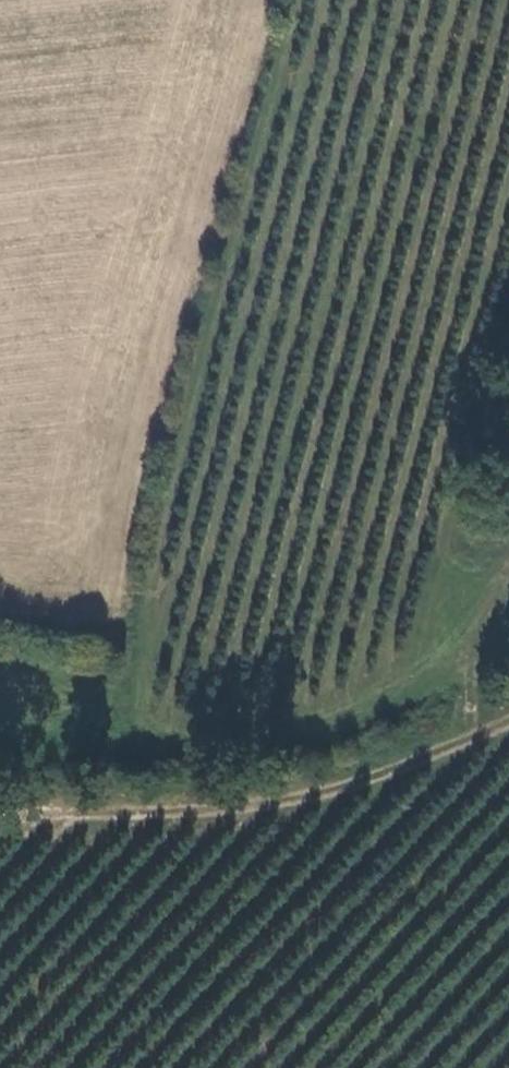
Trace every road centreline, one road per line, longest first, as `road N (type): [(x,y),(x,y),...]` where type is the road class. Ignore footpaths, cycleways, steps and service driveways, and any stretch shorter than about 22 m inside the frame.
road 1 (track): [(508,707),(288,797),(0,809)]

